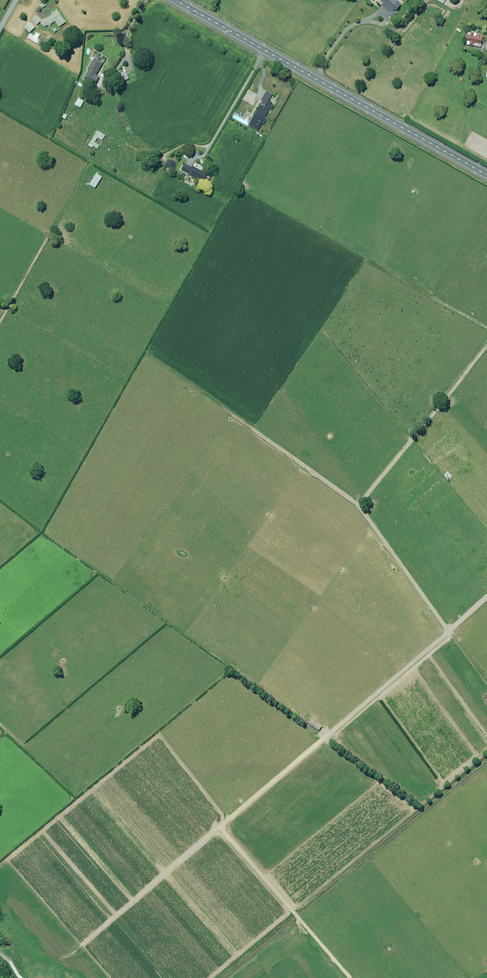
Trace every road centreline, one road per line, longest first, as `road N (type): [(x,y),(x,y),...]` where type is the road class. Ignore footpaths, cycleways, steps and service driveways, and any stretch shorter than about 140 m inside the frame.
road 1 (track): [(351,977),(220,826),(445,635),(445,626),(358,502),(149,355)]
road 2 (secondary): [(486,175),(175,0)]
road 3 (track): [(449,631),(440,631),(328,726),(299,716),(208,648)]
road 4 (track): [(328,726),(336,735),(486,596)]
road 5 (track): [(358,502),(486,344)]

